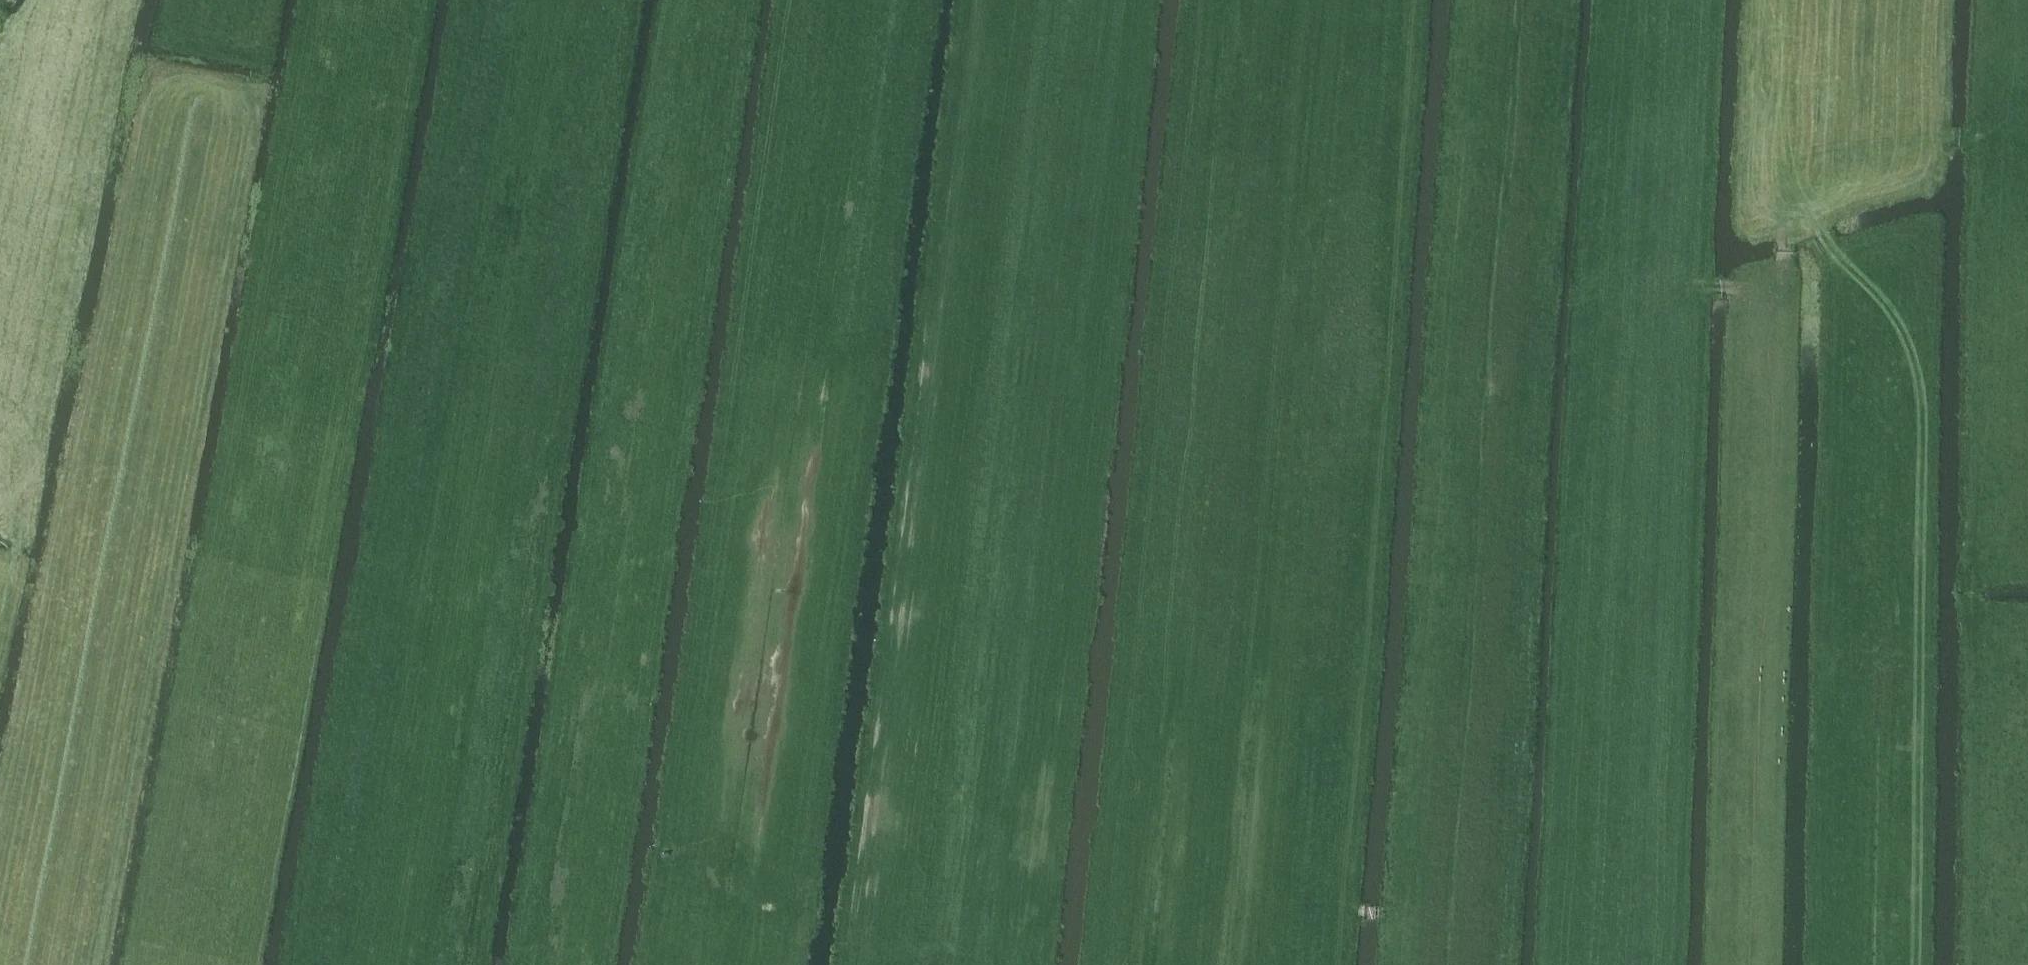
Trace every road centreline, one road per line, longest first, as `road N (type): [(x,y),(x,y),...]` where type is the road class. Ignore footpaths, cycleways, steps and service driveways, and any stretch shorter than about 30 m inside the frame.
road 1 (track): [(852,964),(978,0)]
road 2 (track): [(1789,218),(1780,269),(1754,284),(1694,289),(1680,306),(1658,964)]
road 3 (track): [(1797,0),(1789,218),(1955,142)]
road 4 (track): [(1694,289),(1704,76)]

